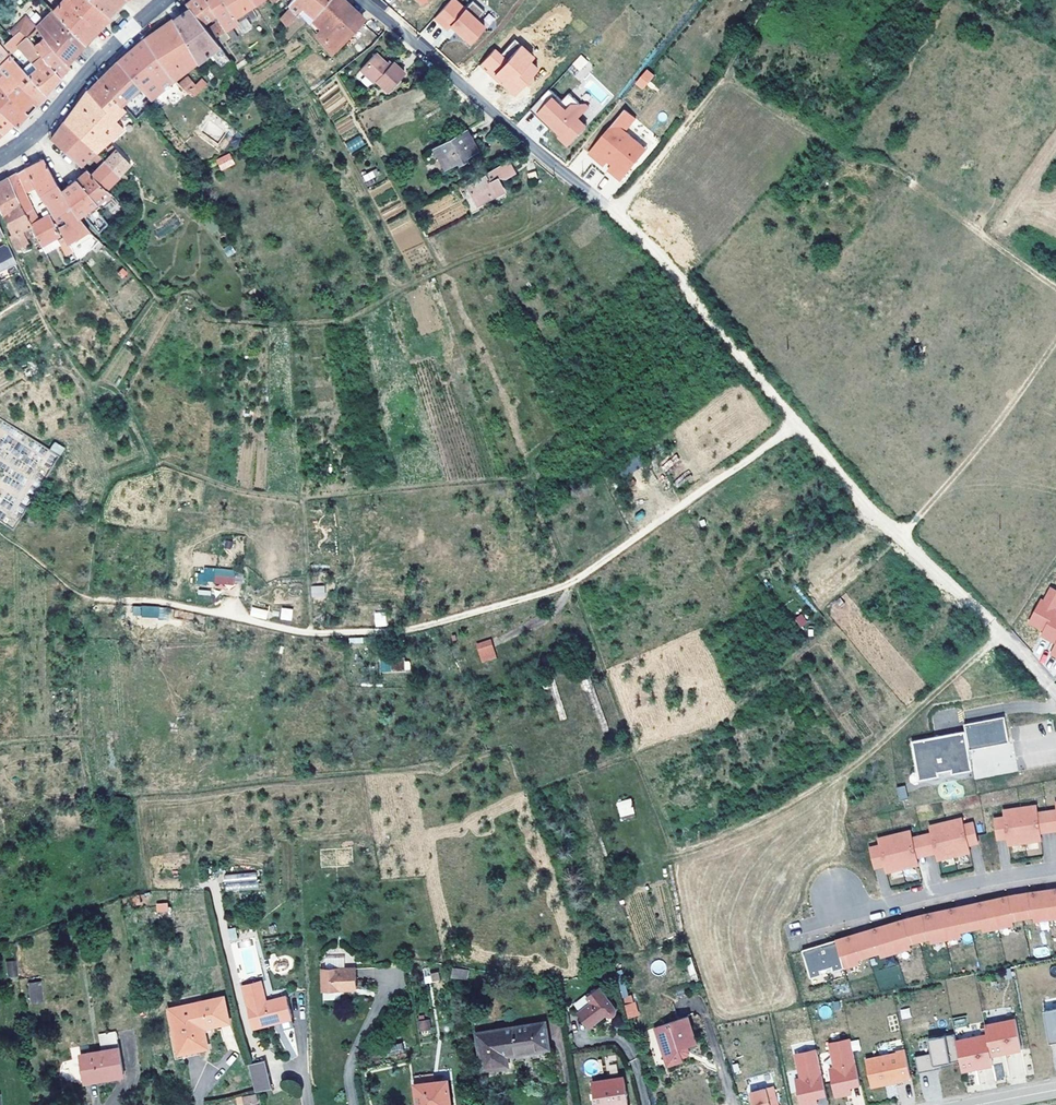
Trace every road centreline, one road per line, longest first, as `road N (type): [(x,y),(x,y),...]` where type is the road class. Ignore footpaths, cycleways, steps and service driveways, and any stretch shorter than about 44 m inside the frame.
road 1 (track): [(796,424),(575,581),(416,628),(316,633),(129,601)]
road 2 (track): [(614,213),(723,80),(835,158),(890,169),(1055,292)]
road 3 (track): [(701,307),(901,539),(1035,670)]
road 4 (residential): [(367,0),(614,213),(701,307)]
road 5 (residential): [(1055,867),(793,928)]
road 6 (track): [(1055,341),(901,539)]
road 7 (residential): [(0,155),(37,130),(165,0)]

